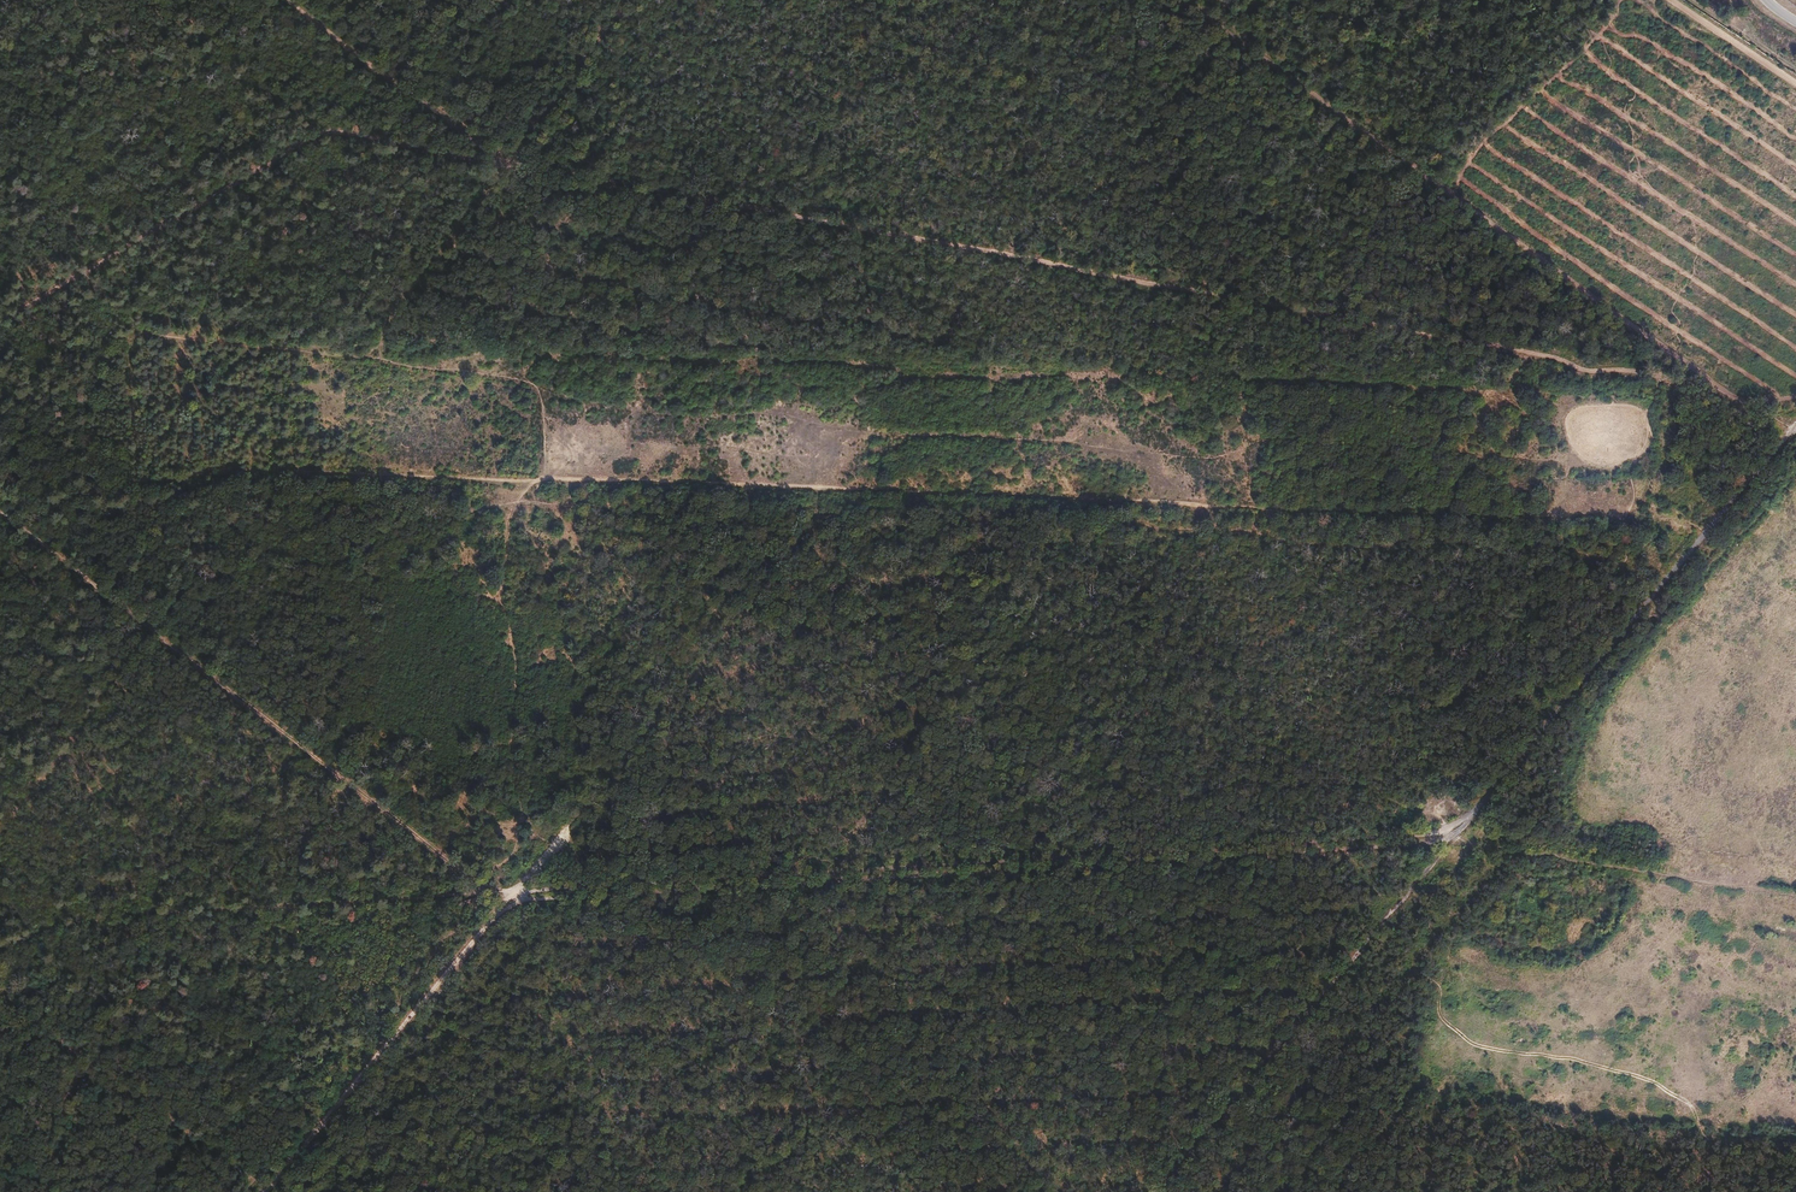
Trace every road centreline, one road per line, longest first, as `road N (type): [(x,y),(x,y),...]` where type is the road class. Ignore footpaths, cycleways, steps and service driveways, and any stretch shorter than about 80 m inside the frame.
road 1 (track): [(263,472),(1625,521)]
road 2 (track): [(1633,473),(1561,479),(1544,460),(1274,440),(1217,454),(878,435),(787,417),(700,419),(562,401),(492,361),(478,344),(467,295),(467,205)]
road 3 (track): [(1709,380),(1583,370),(1514,349),(506,165)]
road 4 (track): [(628,0),(147,624),(0,829)]
road 5 (unclassified): [(492,918),(531,899),(1448,838)]
road 6 (unclassified): [(1448,838),(1408,833),(513,892)]
road 7 (track): [(0,510),(496,892)]
road 8 (track): [(1448,838),(954,494)]
road 9 (track): [(0,330),(286,135),(506,165)]
road 10 (unclassified): [(1448,838),(1795,427)]
road 11 (track): [(540,386),(26,312)]
road 12 (unclassified): [(1160,1191),(1448,838)]
road 13 (track): [(88,924),(496,892)]
road 14 (track): [(1448,838),(1385,1191)]
road 15 (unclassified): [(271,1191),(492,918)]
road 16 (track): [(513,892),(657,1191)]
road 17 (track): [(0,1001),(269,1191)]
road 18 (track): [(1447,792),(1394,654),(1393,568),(1378,511)]
road 19 (track): [(281,0),(506,165)]
road 20 (track): [(541,501),(649,590),(663,613),(663,666),(650,723)]
road 21 (track): [(135,328),(135,465)]

